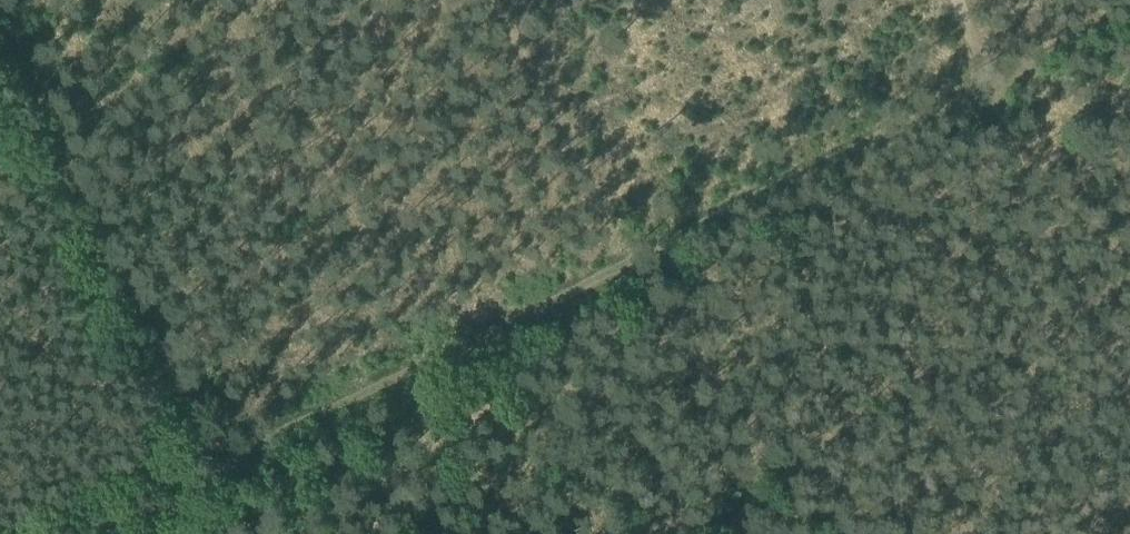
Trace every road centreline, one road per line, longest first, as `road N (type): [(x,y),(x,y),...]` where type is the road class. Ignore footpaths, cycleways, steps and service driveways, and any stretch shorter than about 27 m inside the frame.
road 1 (track): [(229,466),(1129,24)]
road 2 (track): [(229,466),(0,36)]
road 3 (track): [(1129,379),(981,95)]
road 4 (track): [(88,533),(229,466)]

